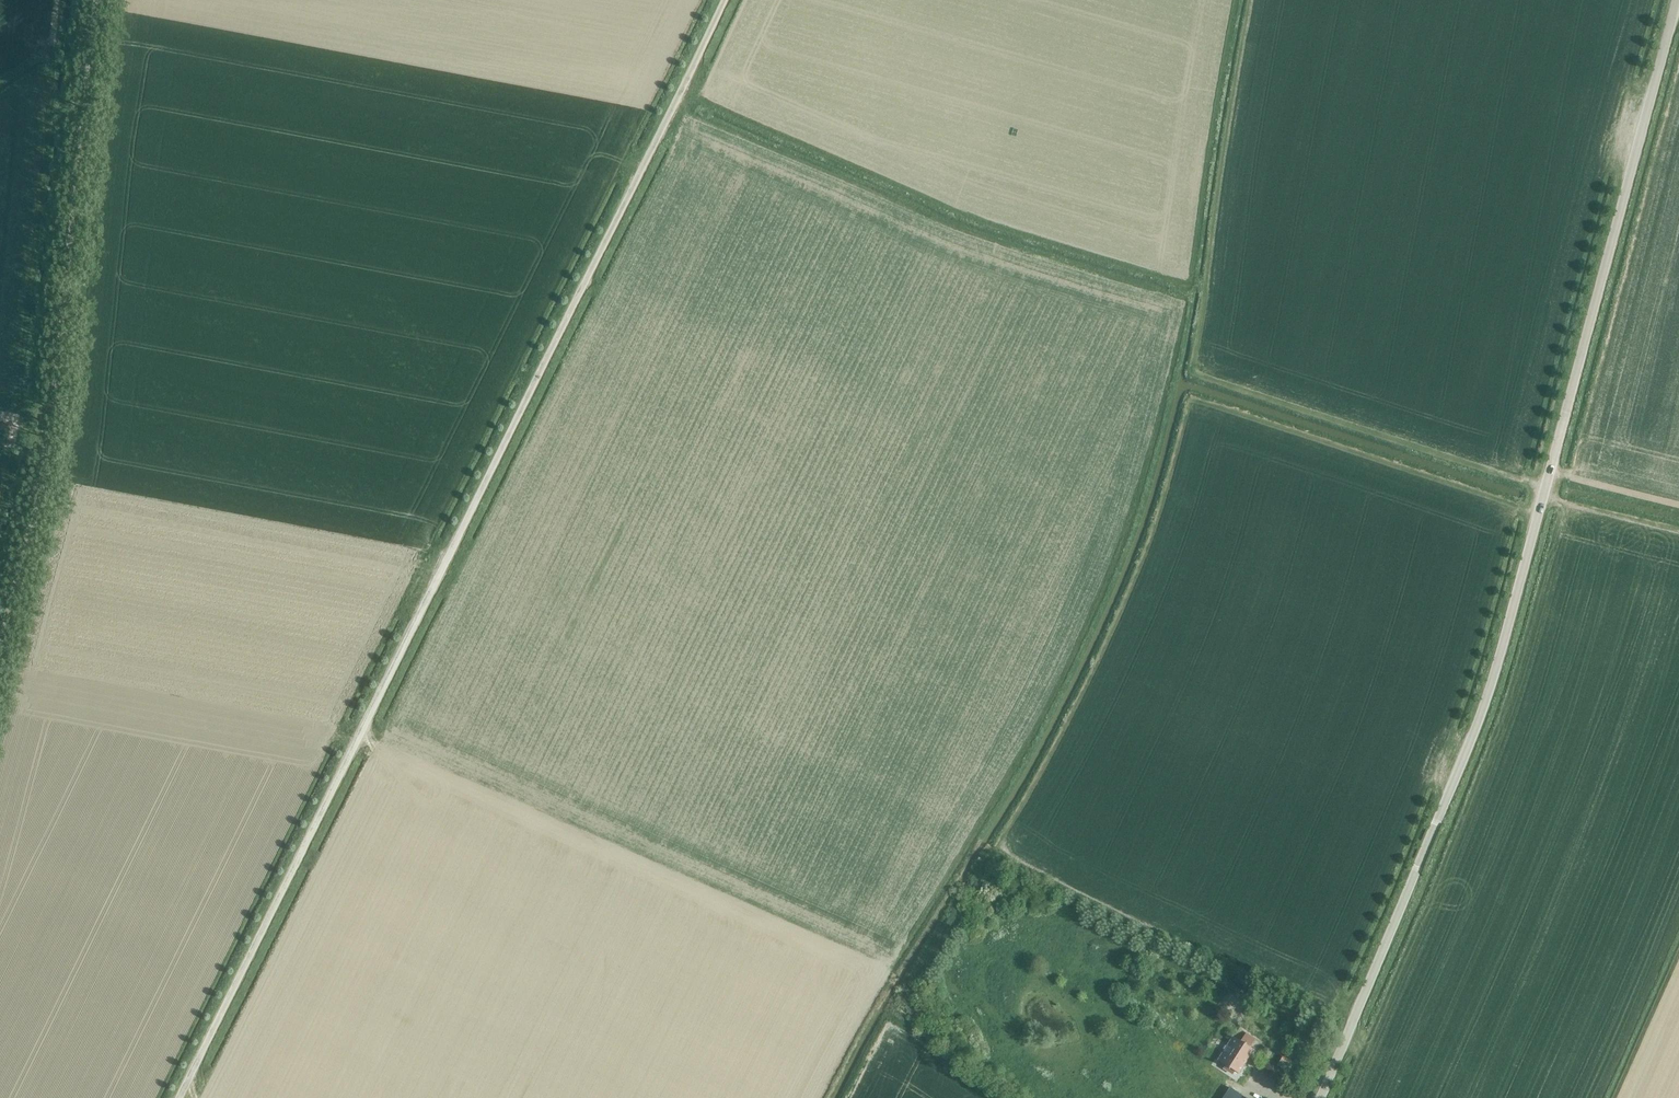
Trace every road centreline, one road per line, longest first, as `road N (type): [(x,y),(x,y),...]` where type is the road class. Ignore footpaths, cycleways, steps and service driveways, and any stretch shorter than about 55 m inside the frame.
road 1 (unclassified): [(178,1097),(724,0)]
road 2 (unclassified): [(1320,1097),(1495,671),(1676,0)]

